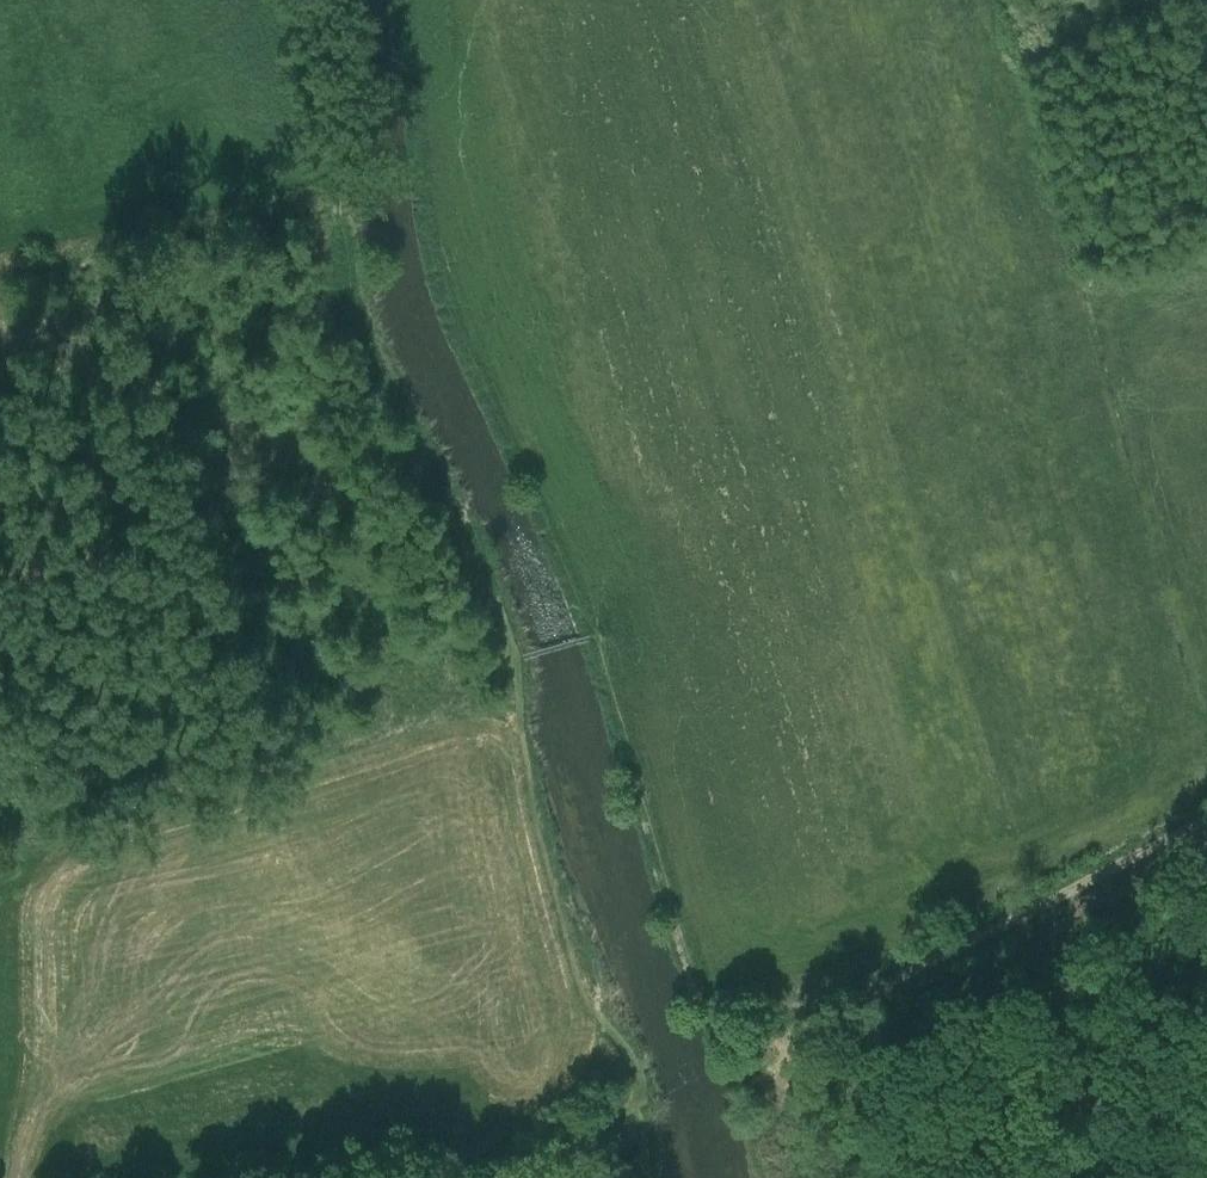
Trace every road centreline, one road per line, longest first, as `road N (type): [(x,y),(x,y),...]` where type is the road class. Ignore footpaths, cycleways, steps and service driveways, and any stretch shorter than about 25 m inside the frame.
road 1 (track): [(1206,823),(750,1052)]
road 2 (track): [(500,1177),(632,1112)]

